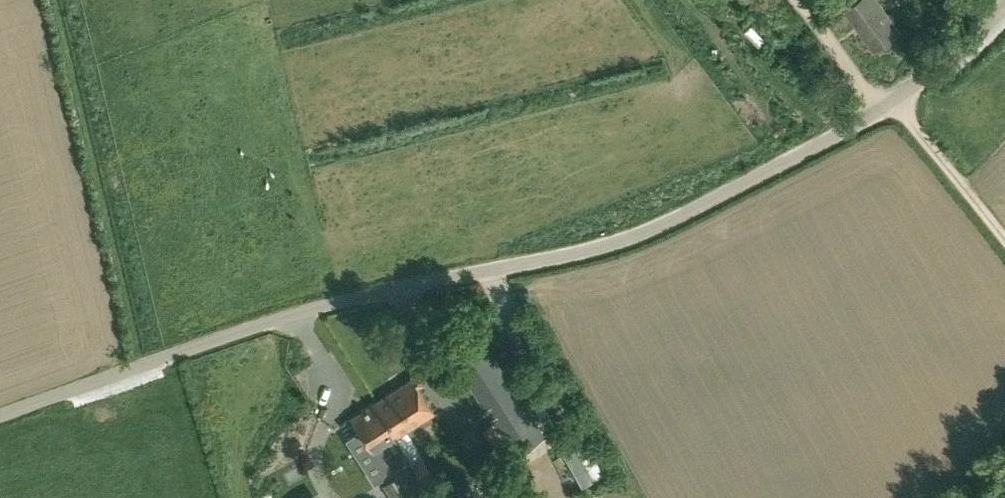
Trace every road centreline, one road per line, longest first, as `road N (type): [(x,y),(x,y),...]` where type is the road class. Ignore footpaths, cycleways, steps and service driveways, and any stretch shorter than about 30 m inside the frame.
road 1 (unclassified): [(0,415),(342,302),(649,230),(891,102),(1004,6)]
road 2 (track): [(1004,235),(891,102)]

